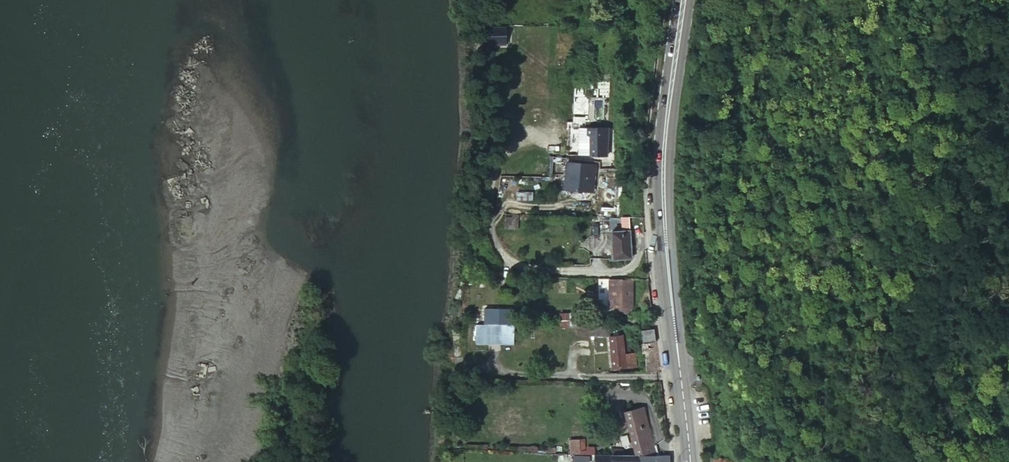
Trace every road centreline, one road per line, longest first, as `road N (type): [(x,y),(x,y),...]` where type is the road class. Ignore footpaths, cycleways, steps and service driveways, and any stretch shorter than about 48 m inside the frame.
road 1 (primary): [(691,461),(665,170),(685,0)]

